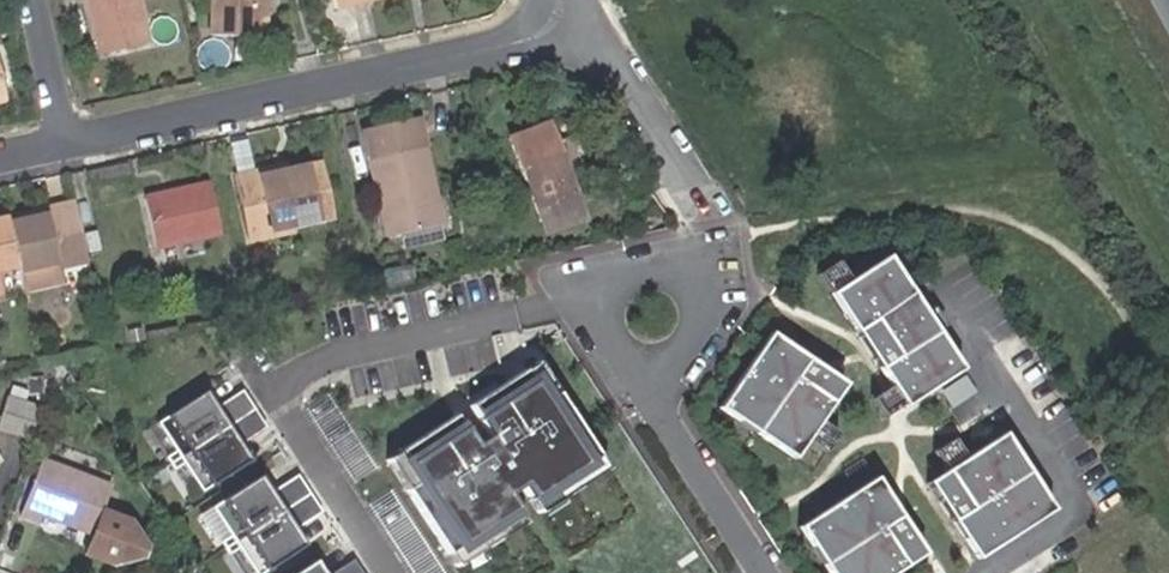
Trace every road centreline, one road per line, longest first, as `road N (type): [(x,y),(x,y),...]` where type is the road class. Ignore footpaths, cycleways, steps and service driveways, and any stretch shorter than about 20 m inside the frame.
road 1 (residential): [(549,37),(71,137)]
road 2 (residential): [(650,379),(682,370),(705,344),(710,310),(696,279),(675,264),(626,263),(592,299),(590,327),(600,354),(622,372)]
road 3 (residential): [(549,37),(603,50),(704,206)]
road 4 (residential): [(764,572),(650,379)]
road 5 (residential): [(71,137),(40,0)]

